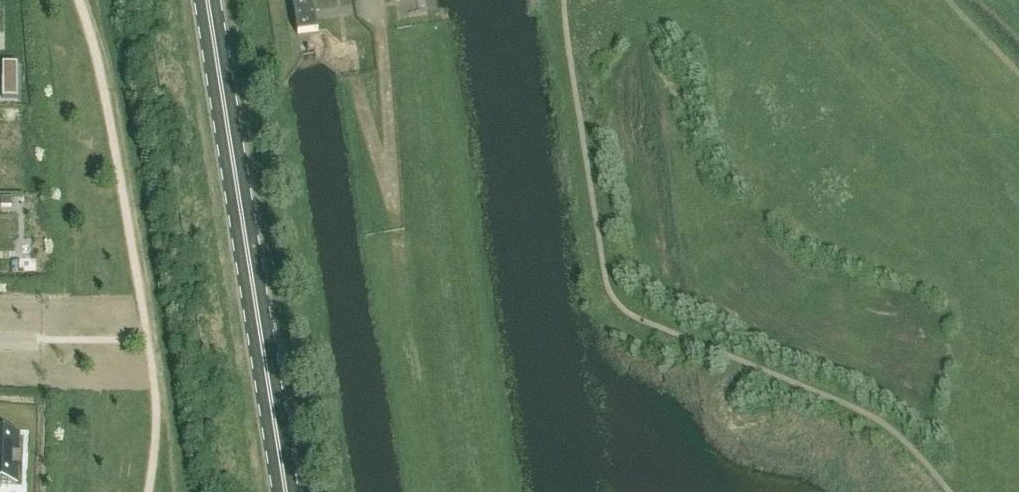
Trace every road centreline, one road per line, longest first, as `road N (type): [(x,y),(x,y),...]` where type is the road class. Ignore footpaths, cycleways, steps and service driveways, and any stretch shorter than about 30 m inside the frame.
road 1 (primary): [(279,491),(205,0)]
road 2 (unclassified): [(411,301),(371,0)]

